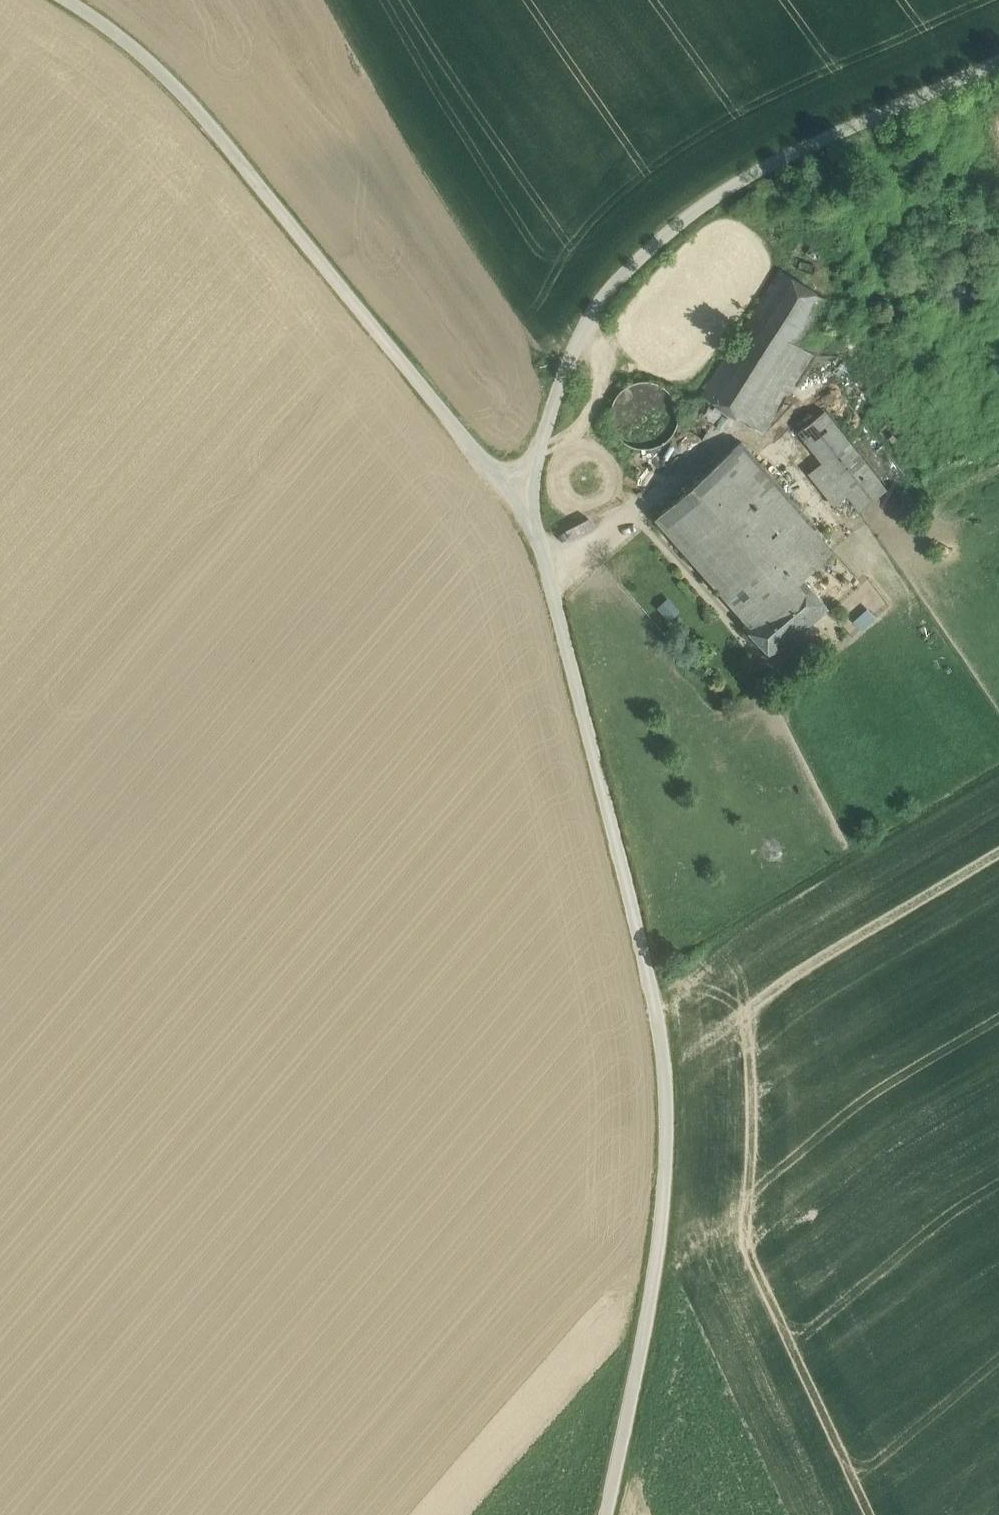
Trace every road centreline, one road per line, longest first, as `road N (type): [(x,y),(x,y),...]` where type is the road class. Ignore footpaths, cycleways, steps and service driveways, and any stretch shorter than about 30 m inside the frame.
road 1 (unclassified): [(530,516),(651,998),(665,1118),(660,1238),(604,1514)]
road 2 (track): [(998,60),(713,193),(637,254),(582,330),(554,398),(530,516)]
road 3 (unclassified): [(530,516),(206,113),(64,0)]

